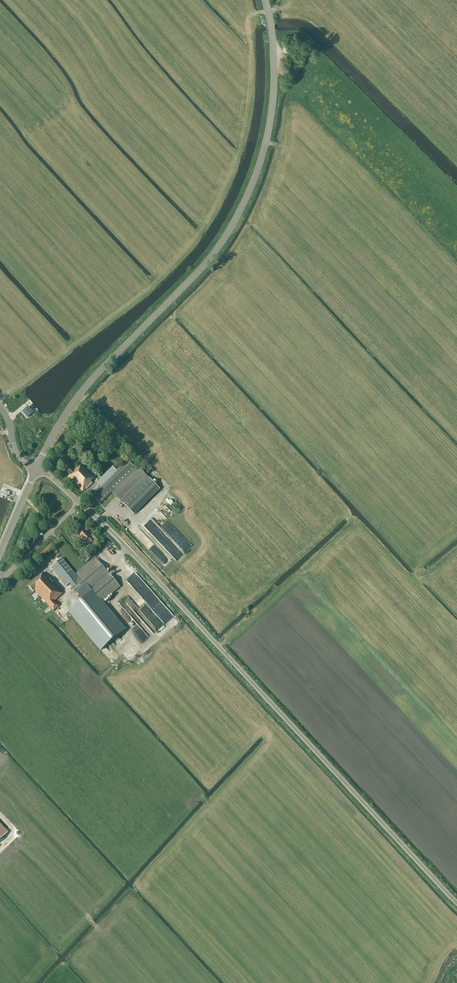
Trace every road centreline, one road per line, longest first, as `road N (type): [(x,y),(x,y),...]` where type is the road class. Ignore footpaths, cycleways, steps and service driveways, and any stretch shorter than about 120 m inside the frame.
road 1 (unclassified): [(456,903),(128,548),(37,470)]
road 2 (tertiary): [(37,470),(86,387),(211,258),(248,199),(274,107),(264,0)]

